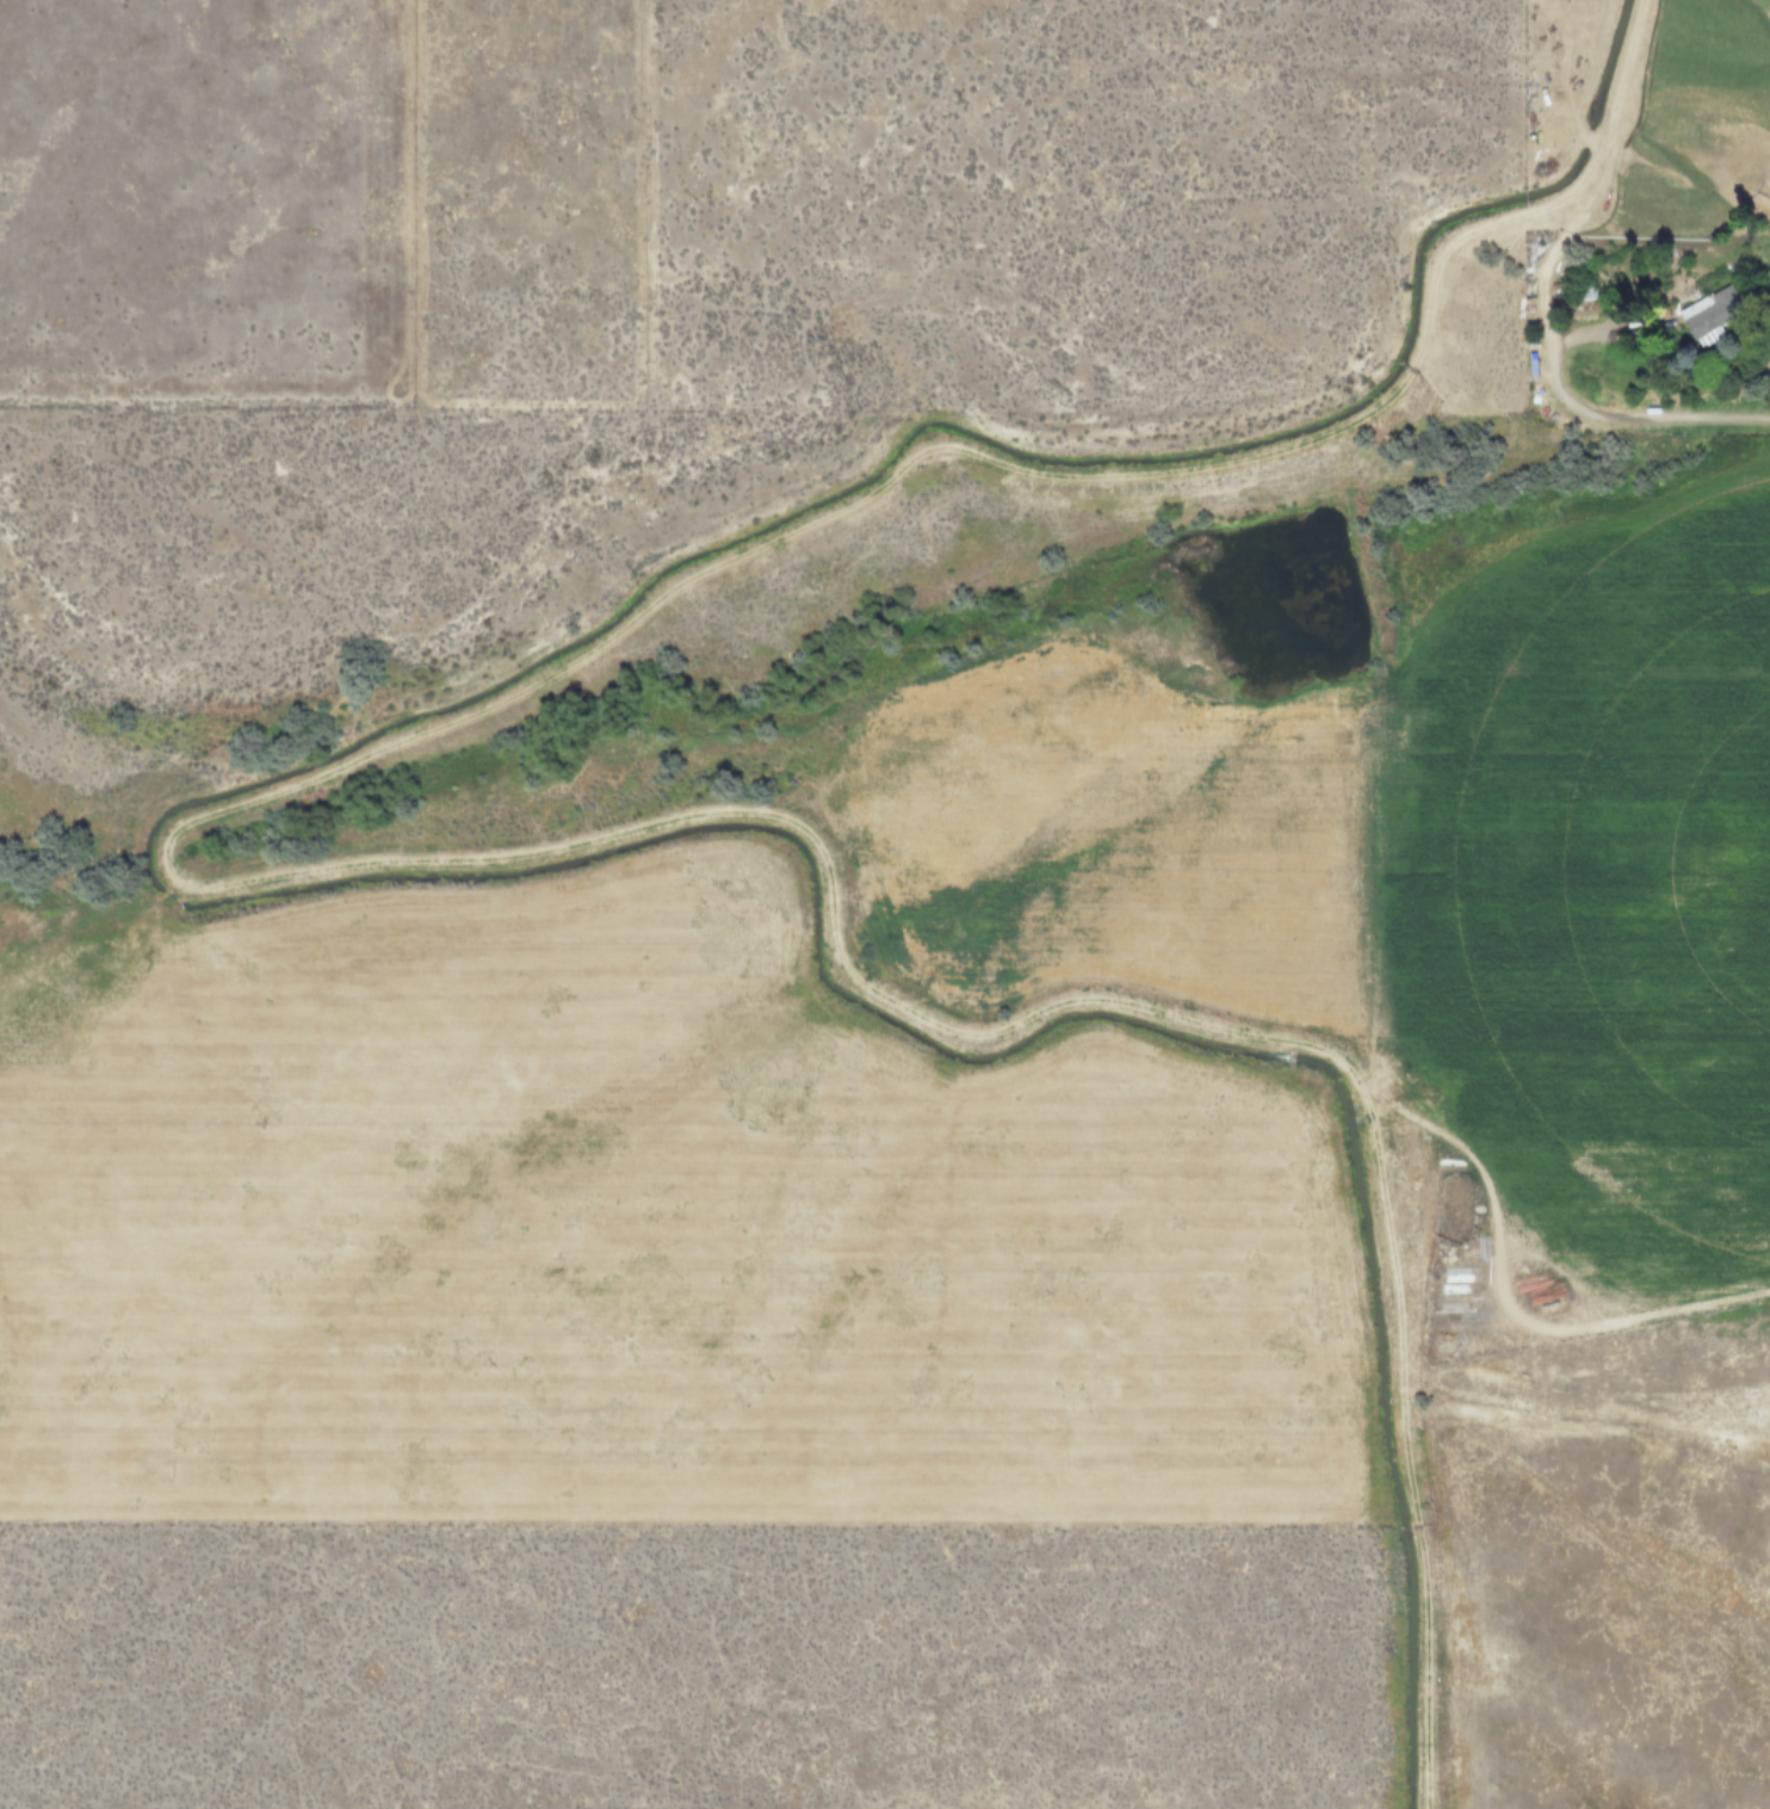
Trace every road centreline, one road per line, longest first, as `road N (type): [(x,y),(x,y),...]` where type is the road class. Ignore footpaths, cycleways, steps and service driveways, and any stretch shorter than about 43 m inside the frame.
road 1 (residential): [(1769,416),(1622,415)]

